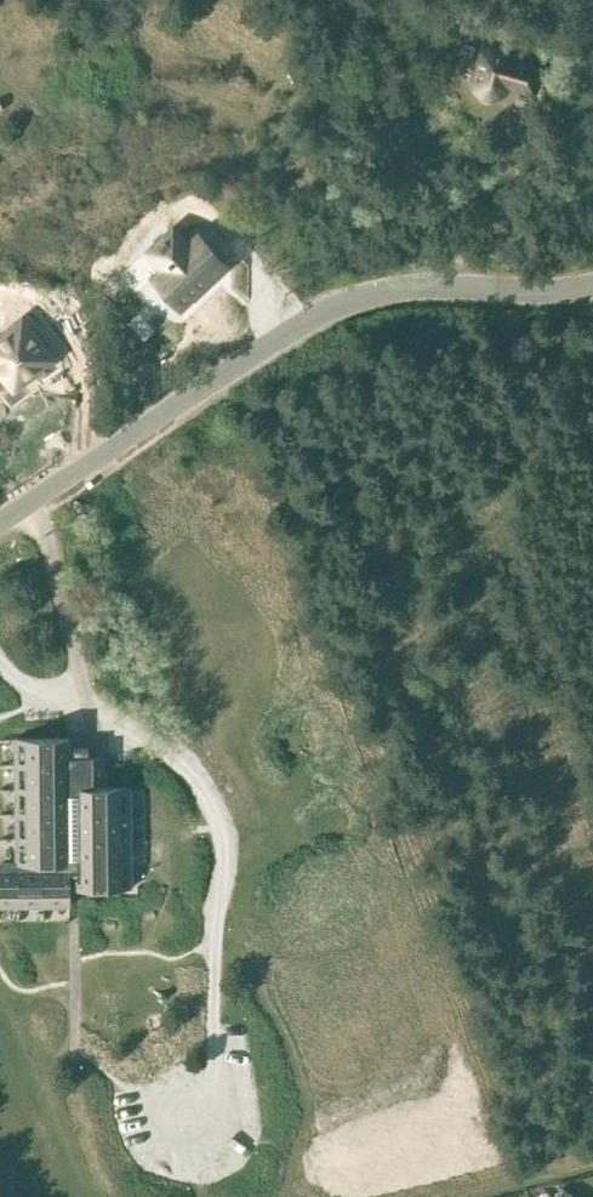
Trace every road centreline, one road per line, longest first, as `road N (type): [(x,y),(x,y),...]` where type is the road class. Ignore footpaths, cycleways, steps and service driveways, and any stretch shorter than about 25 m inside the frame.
road 1 (tertiary): [(0,527),(264,345),(340,303),(414,286),(592,282)]

